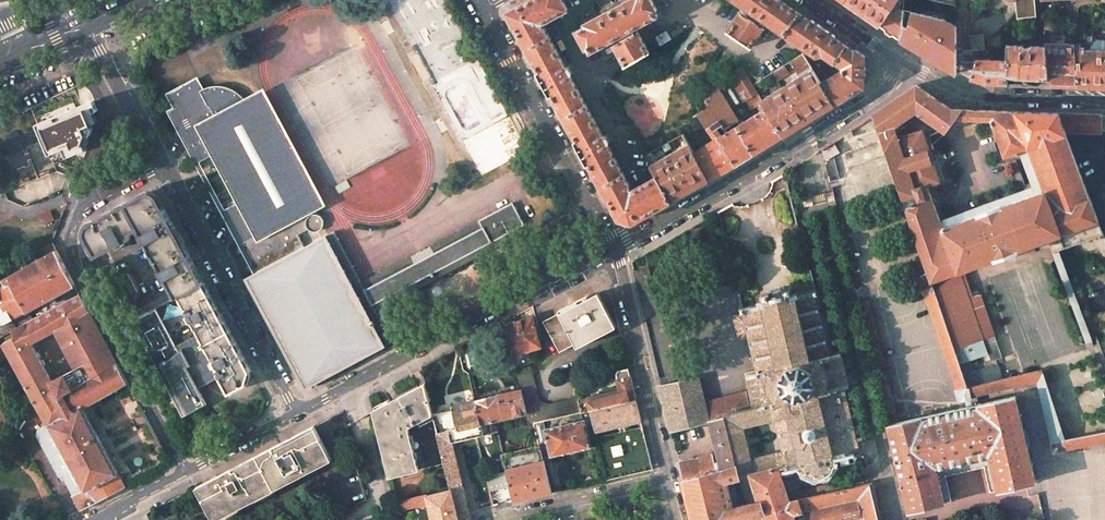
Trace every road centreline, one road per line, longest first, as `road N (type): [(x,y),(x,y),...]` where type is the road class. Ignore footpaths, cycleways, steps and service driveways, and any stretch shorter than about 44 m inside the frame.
road 1 (residential): [(161,165),(79,211),(71,250),(184,471)]
road 2 (residential): [(613,250),(294,414)]
road 3 (residential): [(906,63),(861,105),(613,250)]
road 4 (residential): [(294,414),(161,165)]
road 5 (residential): [(484,9),(613,250)]
road 6 (residential): [(613,250),(668,478)]
road 7 (residential): [(906,63),(974,97),(1104,100)]
road 8 (residential): [(668,478),(491,519)]
road 9 (residential): [(87,22),(161,165)]
road 10 (residential): [(294,414),(184,471)]

